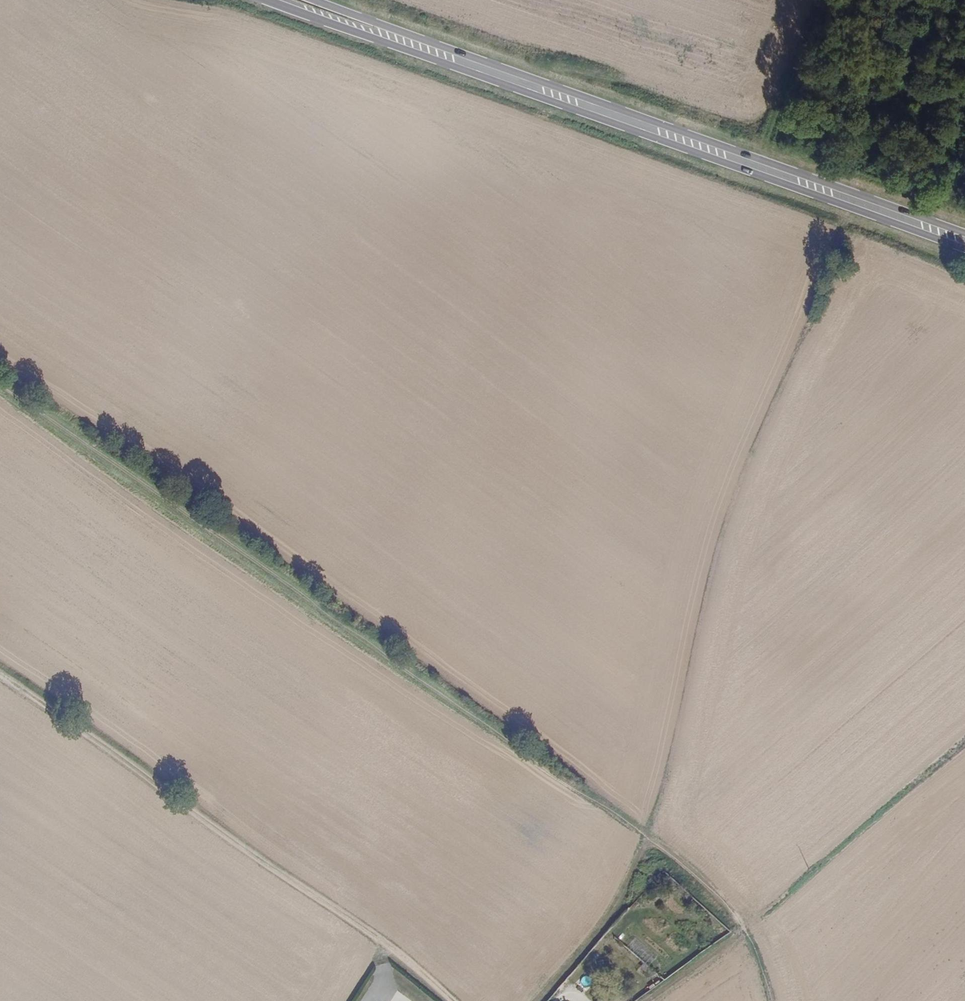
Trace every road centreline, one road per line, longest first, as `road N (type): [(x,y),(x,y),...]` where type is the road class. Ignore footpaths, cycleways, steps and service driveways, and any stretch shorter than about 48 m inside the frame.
road 1 (track): [(646,836),(0,379)]
road 2 (primary): [(270,0),(964,248)]
road 3 (primary): [(964,234),(314,0)]
road 4 (track): [(385,942),(0,678)]
road 5 (track): [(744,931),(704,883),(646,836)]

